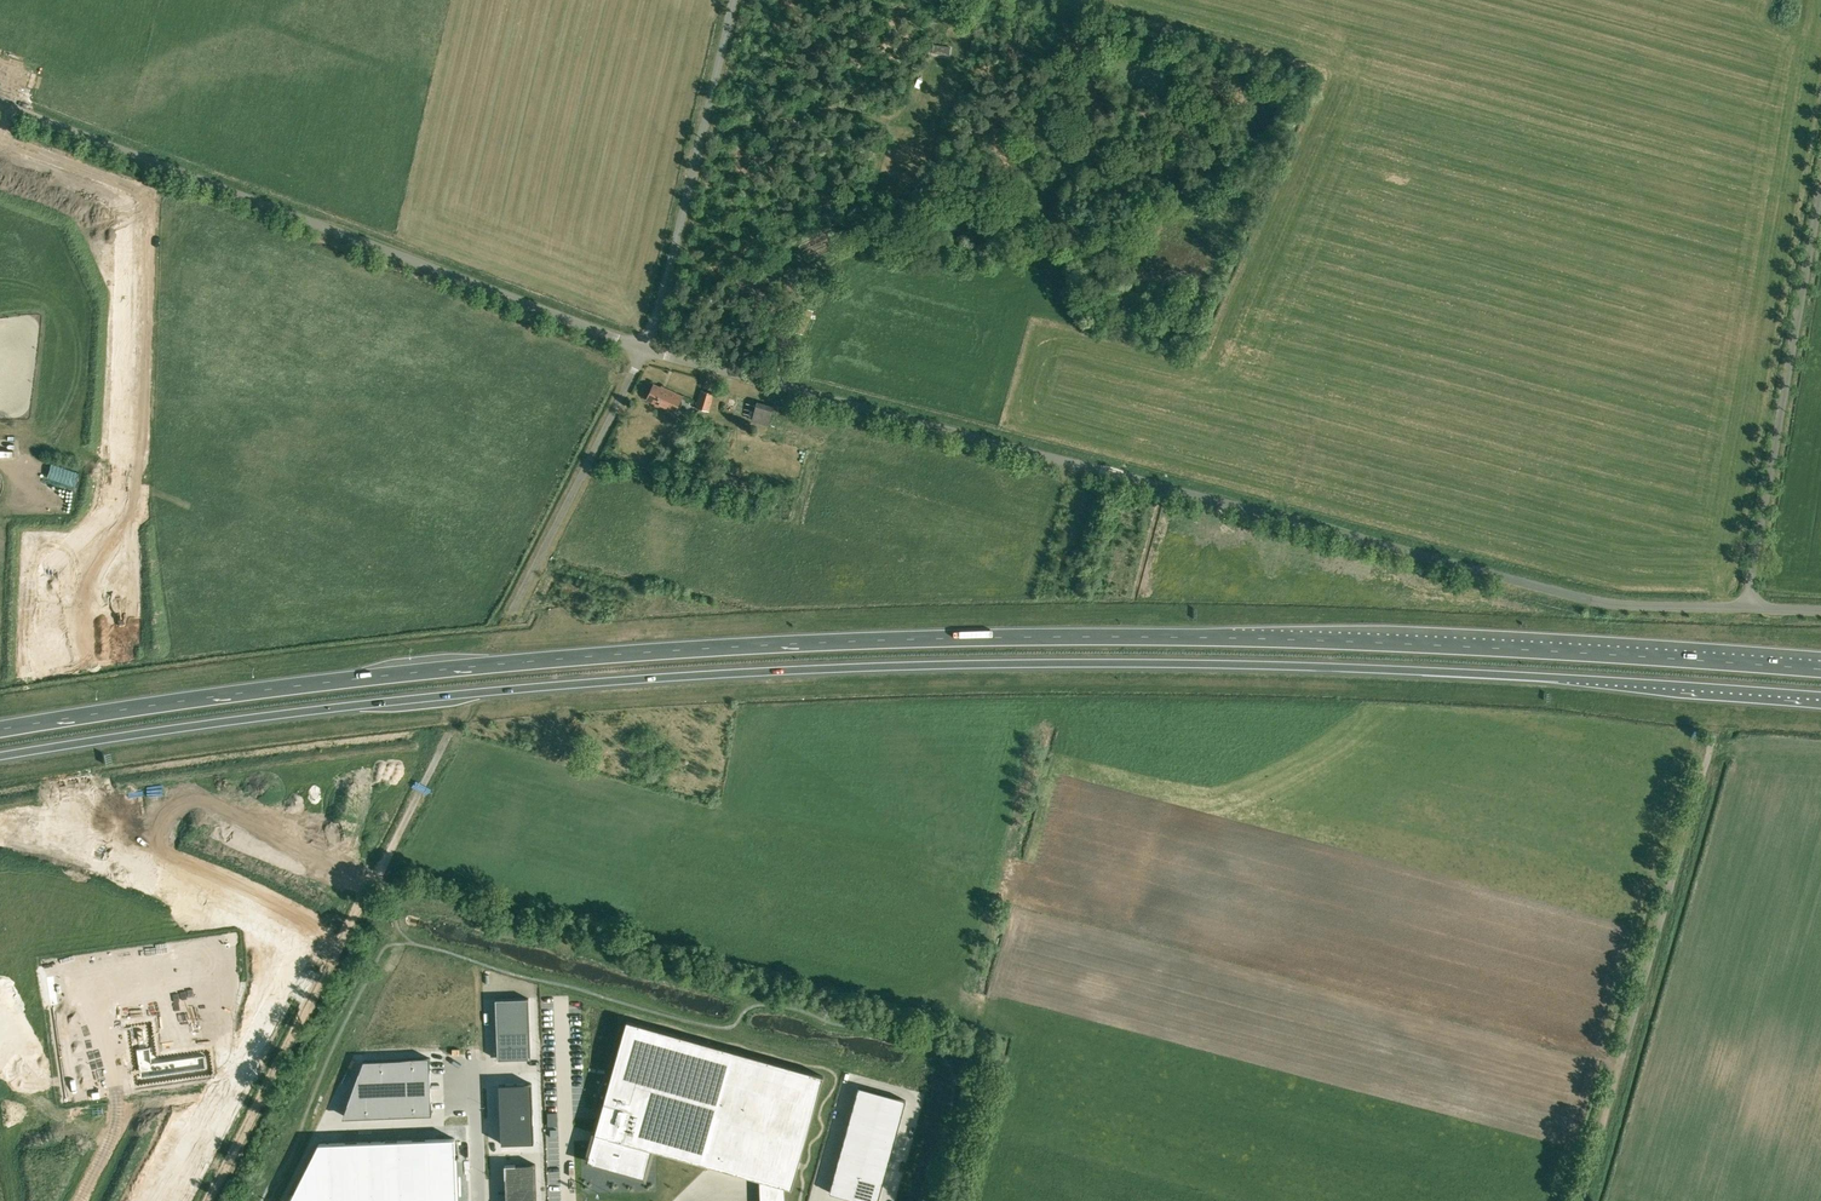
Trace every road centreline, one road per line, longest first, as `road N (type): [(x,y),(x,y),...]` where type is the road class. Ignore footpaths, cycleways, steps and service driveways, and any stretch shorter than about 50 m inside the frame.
road 1 (trunk): [(0,756),(298,713),(618,680),(936,664),(1450,674),(1820,698)]
road 2 (trunk): [(1731,662),(1309,639),(917,638),(456,667),(0,727)]
road 3 (unclassified): [(647,349),(0,104)]
road 4 (unclassified): [(1130,480),(1602,604),(1745,606)]
road 5 (unclassified): [(1130,480),(647,349)]
road 6 (unclassified): [(1581,1200),(1701,780)]
road 7 (unclassified): [(1745,606),(1820,187)]
road 8 (track): [(210,1200),(377,876)]
road 9 (unclassified): [(647,349),(734,0)]
road 10 (unclassified): [(511,610),(647,349)]
road 11 (unclassified): [(377,876),(448,734)]

